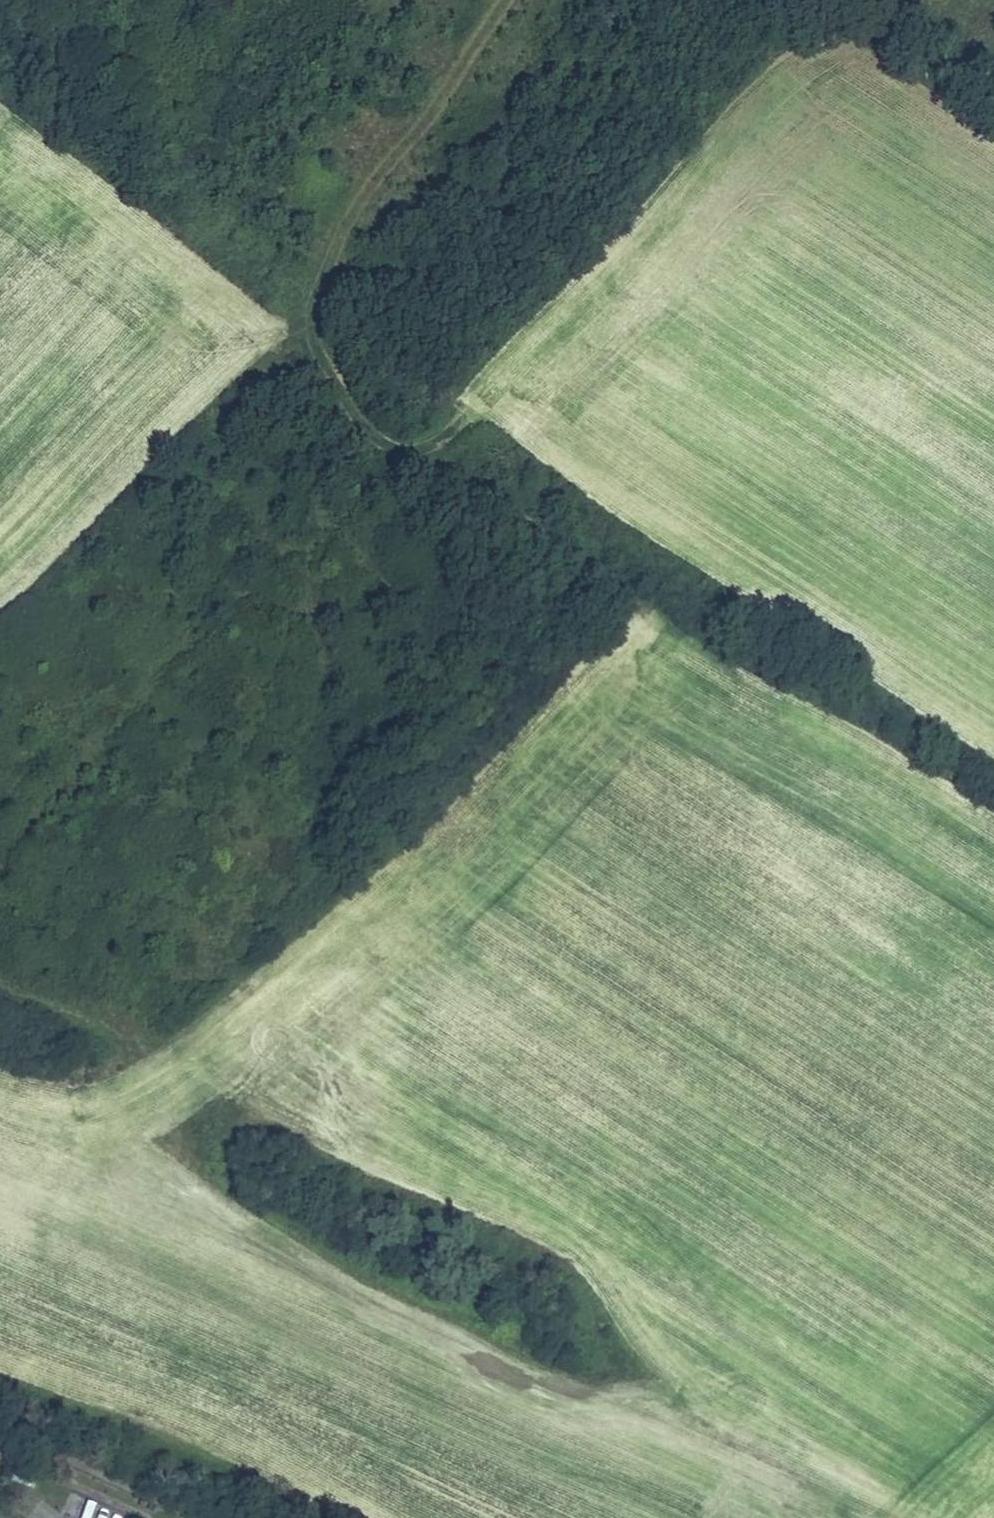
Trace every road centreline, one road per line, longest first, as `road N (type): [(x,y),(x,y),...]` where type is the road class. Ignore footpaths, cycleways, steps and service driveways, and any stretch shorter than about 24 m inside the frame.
road 1 (track): [(659,617),(385,439),(321,359),(316,293),(366,188),(507,0)]

